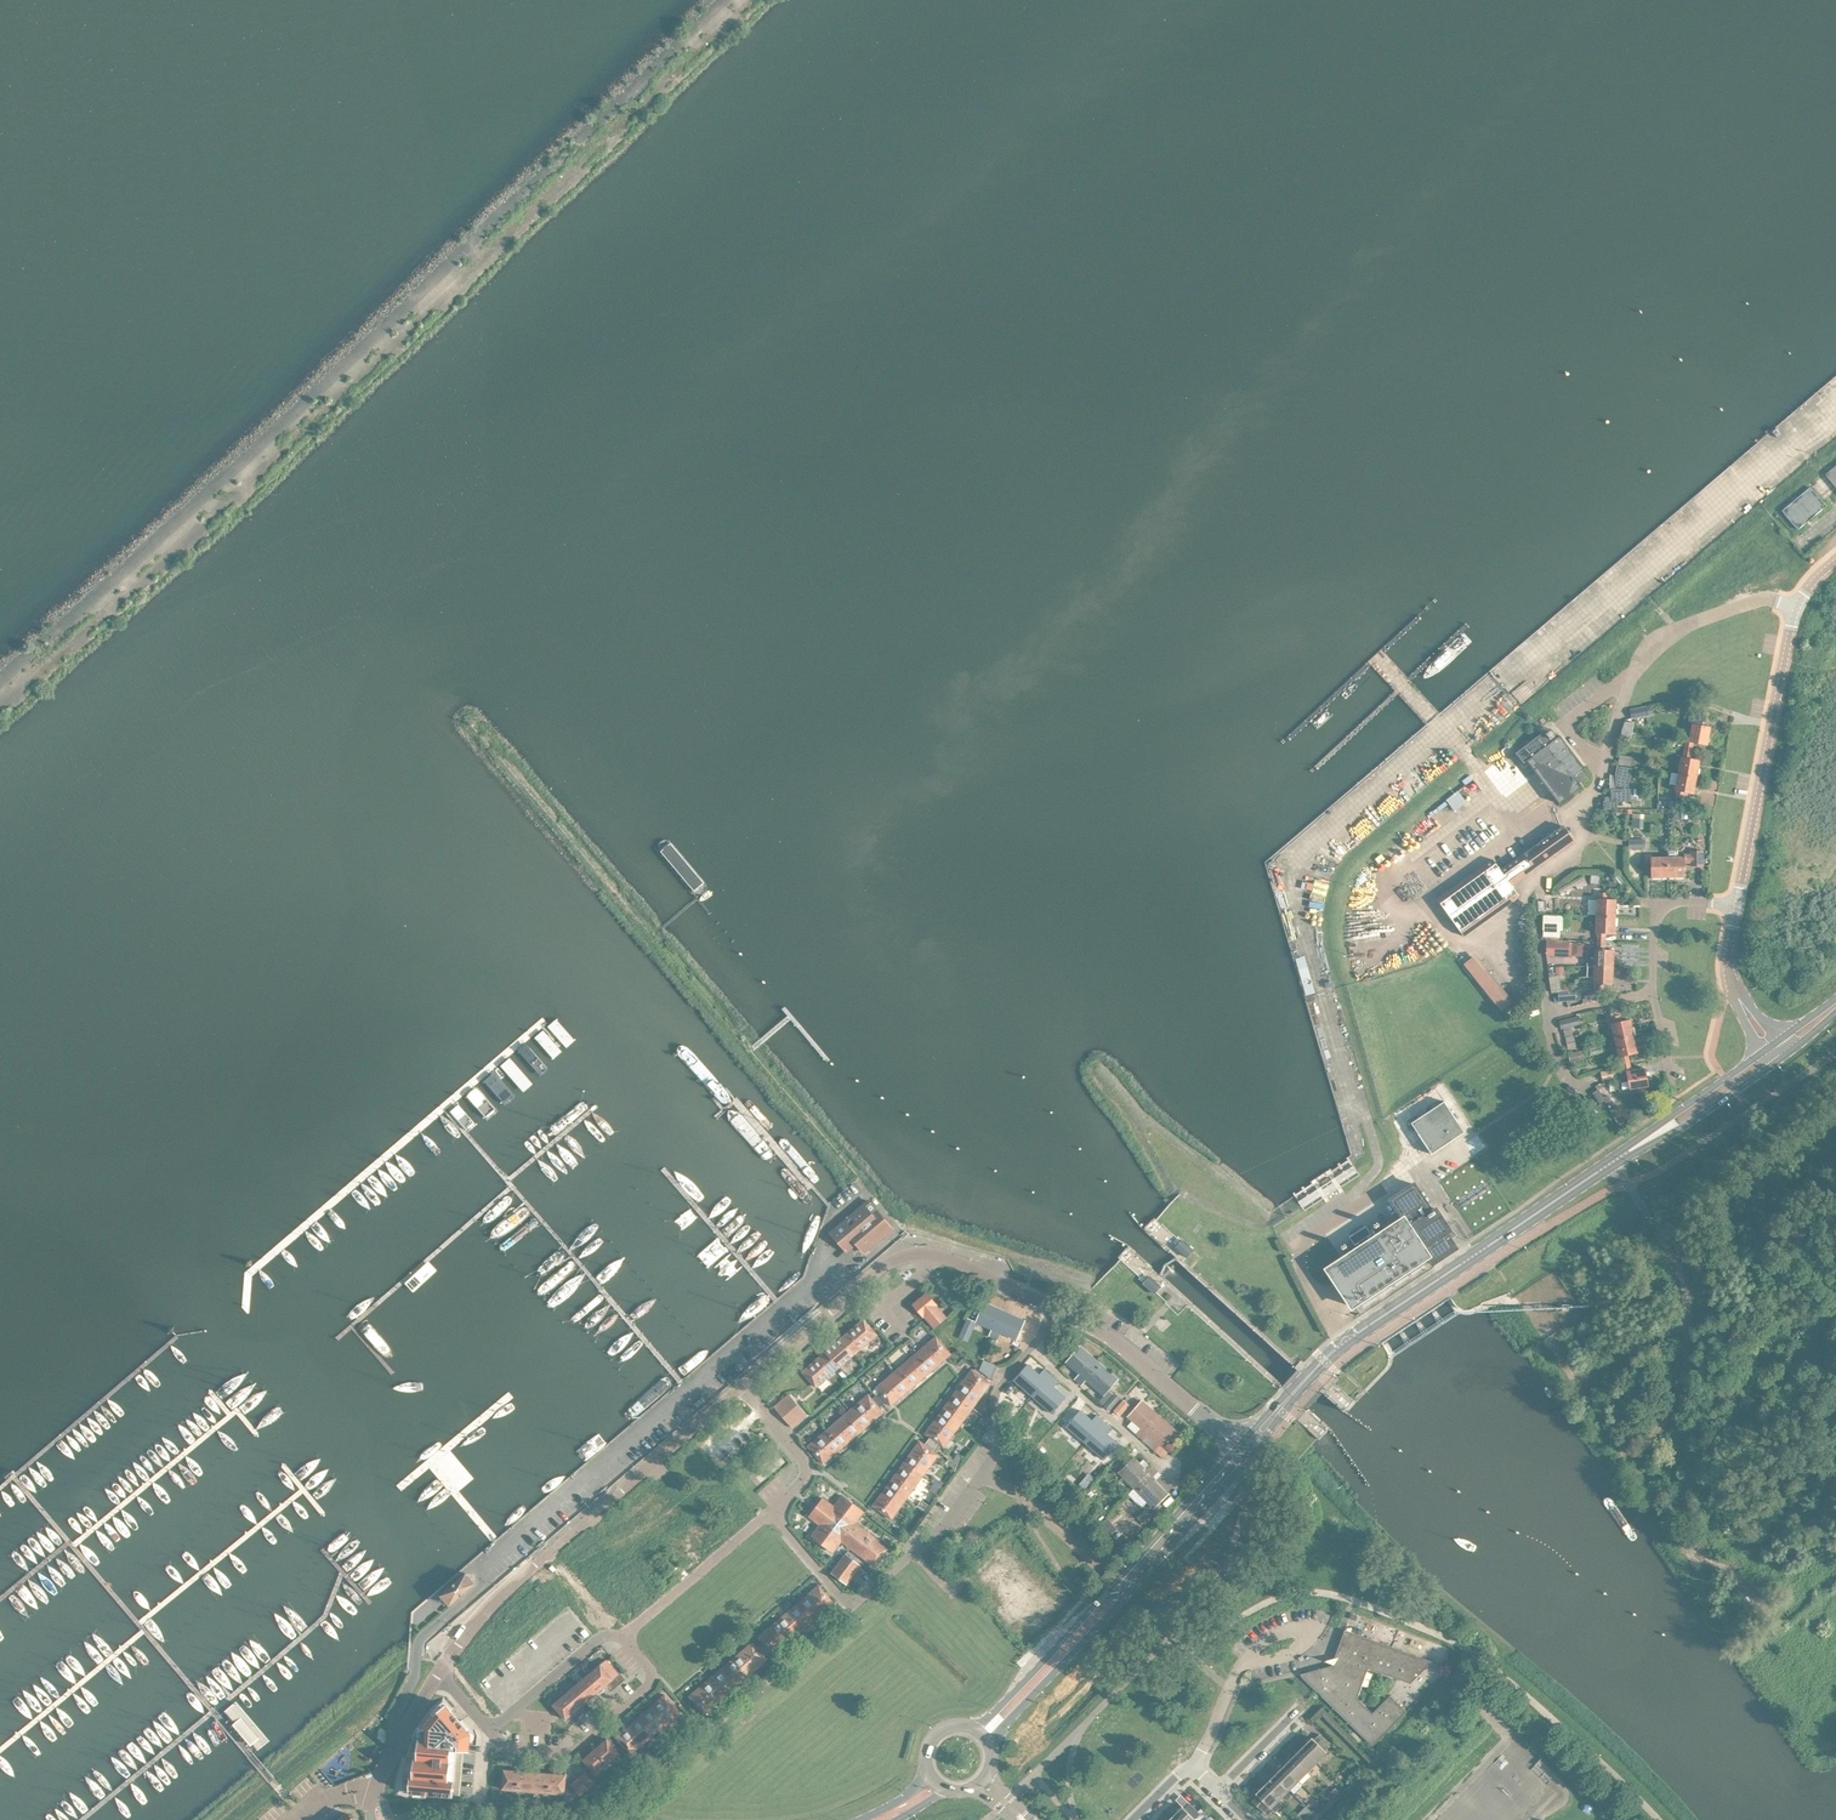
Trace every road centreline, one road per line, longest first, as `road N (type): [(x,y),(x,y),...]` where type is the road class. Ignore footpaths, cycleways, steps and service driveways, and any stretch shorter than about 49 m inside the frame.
road 1 (secondary): [(1255,1422),(1345,1330),(1610,1155)]
road 2 (unclassified): [(437,1664),(481,1607),(736,1379)]
road 3 (secondary): [(984,1736),(1243,1447)]
road 4 (secondary): [(1233,1440),(971,1723)]
road 5 (unclassified): [(736,1379),(872,1264),(907,1248),(944,1249),(1056,1300)]
road 6 (unclassified): [(1610,1155),(1676,1255),(1686,1289),(1677,1388),(1630,1449)]
road 7 (tertiary): [(1736,896),(1796,600)]
road 8 (residential): [(1544,1009),(1531,875),(1581,835),(1601,768)]
road 9 (residential): [(488,1723),(506,1743),(564,1747),(645,1680),(647,1658),(619,1630)]
road 10 (unclassified): [(1056,1300),(1114,1333),(1233,1440)]
road 11 (secondary): [(1610,1155),(1676,1123),(1777,1053)]
road 12 (residential): [(619,1630),(770,1505)]
road 13 (secondary): [(1767,1041),(1610,1155)]
road 14 (residential): [(1628,670),(1660,635),(1694,615),(1762,592),(1796,600)]
road 15 (unclassified): [(848,1600),(940,1520),(982,1467)]
road 16 (residential): [(1163,1458),(1026,1341)]
road 17 (unclassified): [(377,1819),(372,1794),(379,1759),(437,1664)]
road 18 (residential): [(1650,984),(1656,896),(1736,896)]
road 19 (residential): [(770,1505),(803,1477),(807,1463),(736,1379)]
road 20 (residential): [(619,1630),(598,1631),(488,1723)]
road 21 (tertiary): [(1767,1041),(1729,976),(1736,896)]
road 22 (residential): [(1601,768),(1564,720),(1628,670)]
road 23 (residential): [(1241,1653),(1269,1628),(1311,1623),(1275,1651)]
road 24 (residential): [(770,1505),(848,1600)]

